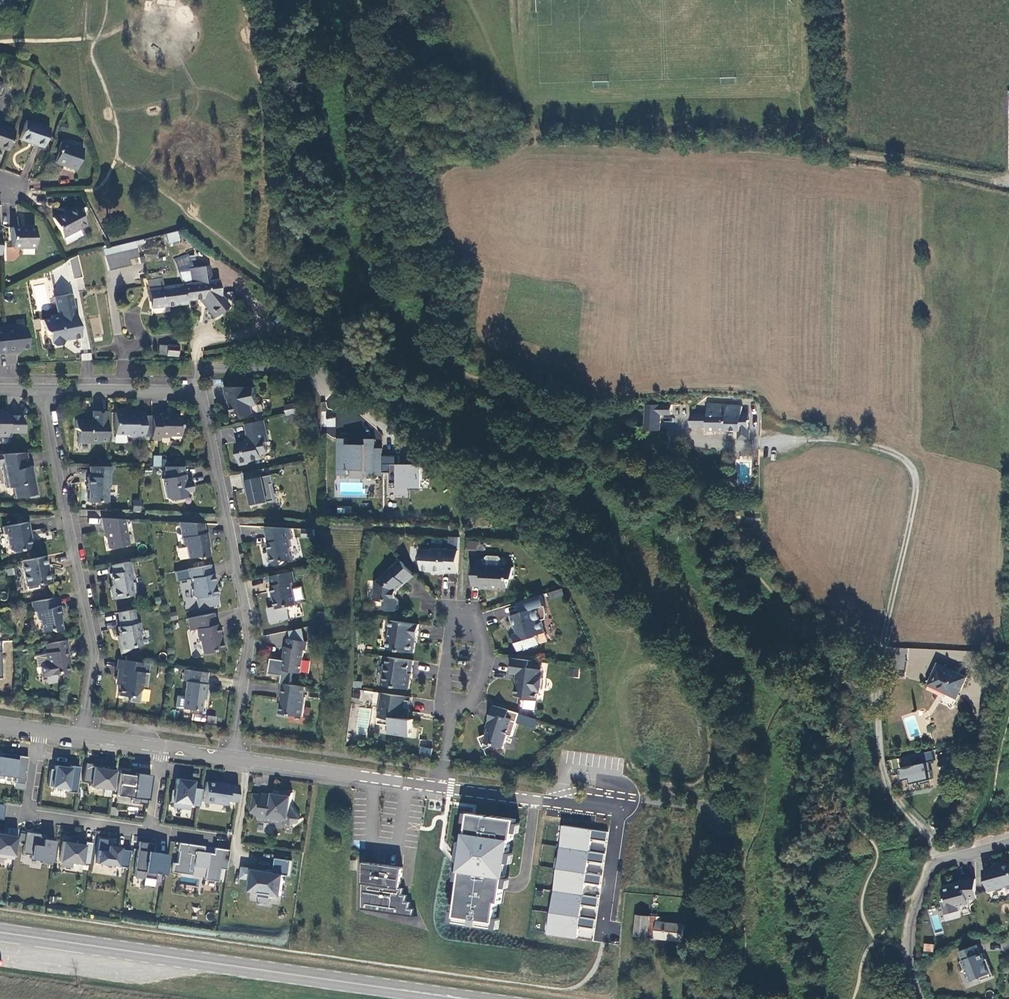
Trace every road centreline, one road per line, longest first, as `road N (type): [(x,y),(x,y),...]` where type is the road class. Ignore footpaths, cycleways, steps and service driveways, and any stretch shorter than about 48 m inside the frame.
road 1 (track): [(939,868),(879,776),(877,755),(883,635),(917,489),(912,470),(897,452),(857,439),(760,438)]
road 2 (secondary): [(0,932),(468,998)]
road 3 (residential): [(234,757),(248,636),(198,391)]
road 4 (residential): [(41,389),(95,649),(82,736)]
road 5 (residential): [(441,786),(622,810),(604,936)]
road 6 (residential): [(38,730),(25,815),(147,831),(159,747)]
road 7 (residential): [(925,998),(911,951),(926,889),(939,868),(1008,843)]
road 8 (residential): [(234,757),(441,786)]
road 9 (track): [(836,150),(1008,182)]
road 10 (residential): [(198,391),(41,389)]
road 11 (residential): [(454,710),(475,700),(482,641),(471,617),(460,612)]

